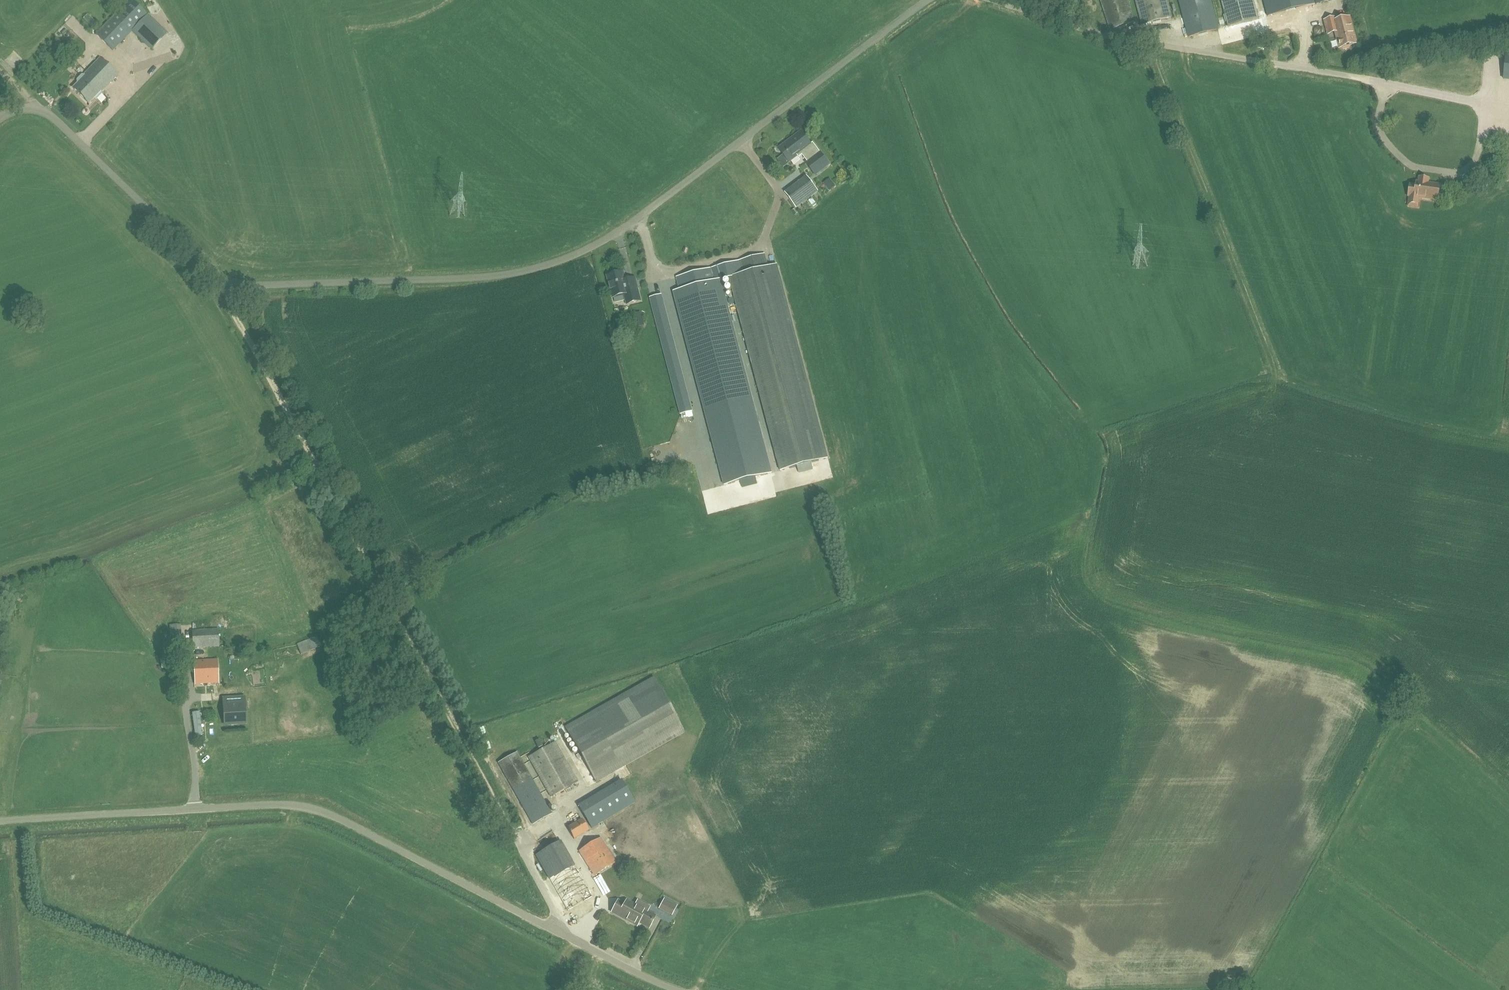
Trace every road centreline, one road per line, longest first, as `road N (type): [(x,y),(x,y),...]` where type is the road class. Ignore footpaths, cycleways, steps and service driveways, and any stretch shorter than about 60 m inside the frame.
road 1 (unclassified): [(0,117),(26,109),(48,113),(236,284),(496,276),(556,263),(621,230),(927,0)]
road 2 (track): [(227,281),(230,305),(506,821)]
road 3 (unclassified): [(557,930),(307,809),(0,822)]
road 4 (unclassified): [(1508,117),(1363,76),(1121,39),(992,0)]
road 5 (unclassified): [(672,989),(557,930)]
road 6 (unclassified): [(506,821),(557,930)]

